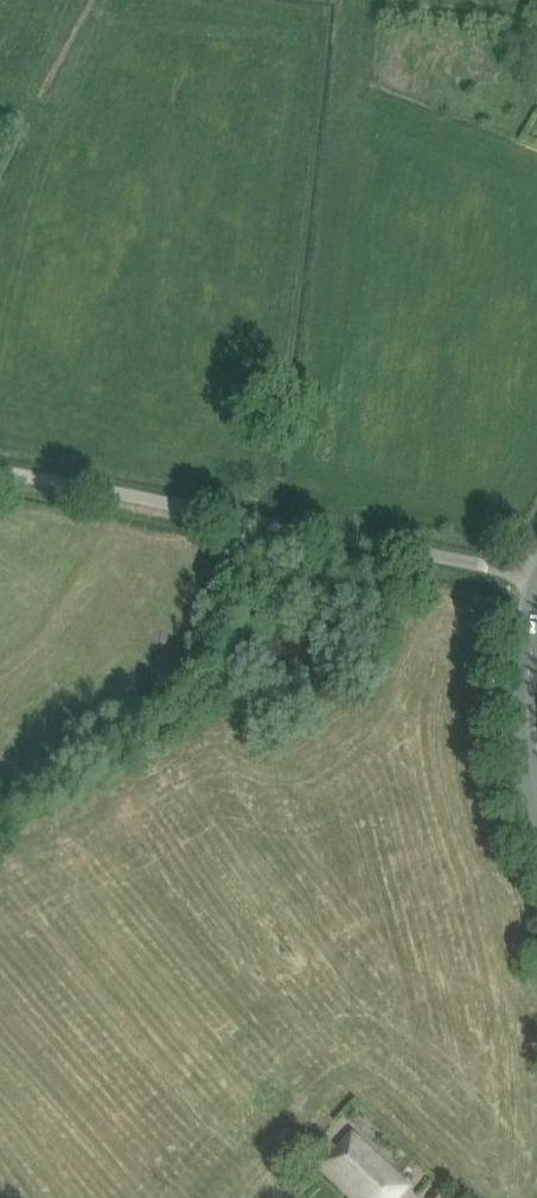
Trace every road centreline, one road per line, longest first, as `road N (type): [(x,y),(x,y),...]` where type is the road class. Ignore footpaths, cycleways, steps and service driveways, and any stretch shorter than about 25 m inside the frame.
road 1 (unclassified): [(536,573),(0,469)]
road 2 (tertiary): [(536,811),(522,717),(536,597)]

